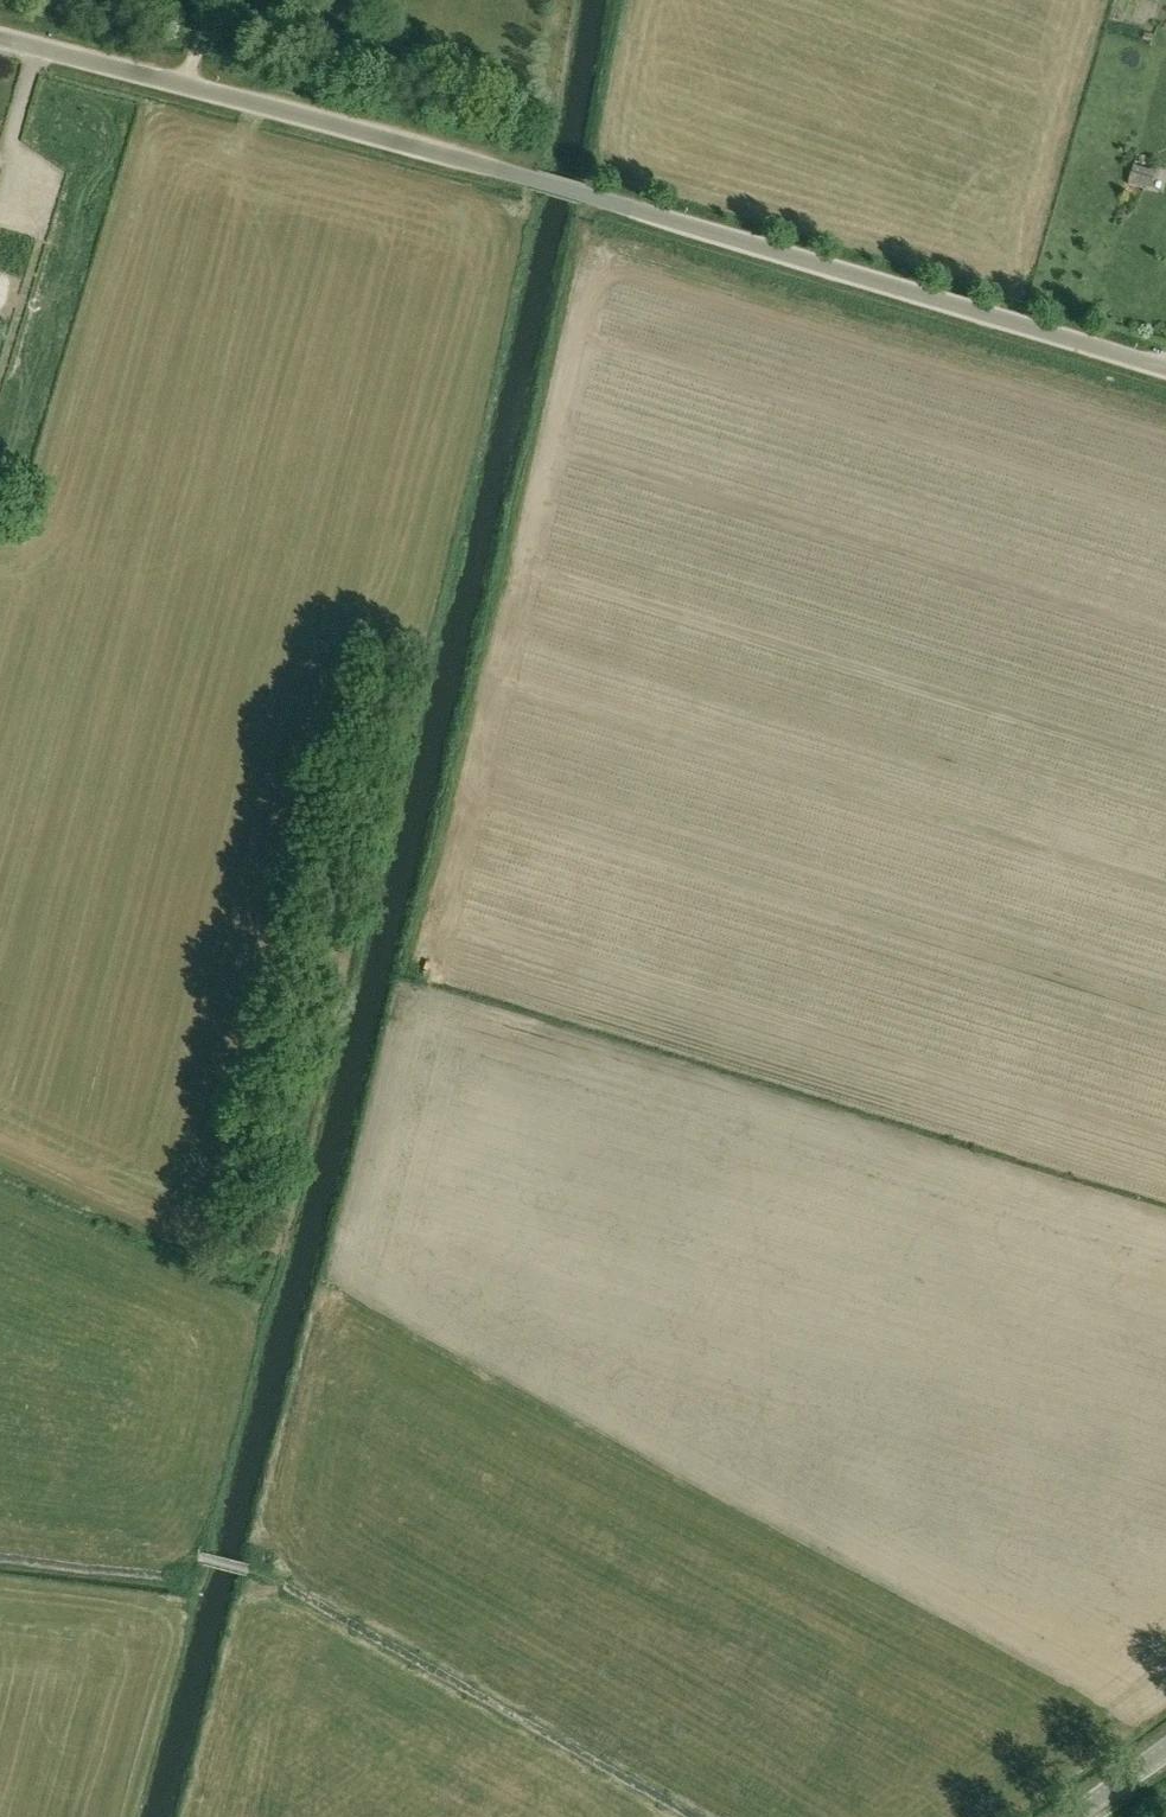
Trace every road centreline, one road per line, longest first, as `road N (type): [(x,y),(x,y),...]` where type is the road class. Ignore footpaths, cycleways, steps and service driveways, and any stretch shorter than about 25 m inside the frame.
road 1 (unclassified): [(1165,368),(579,192),(0,36)]

